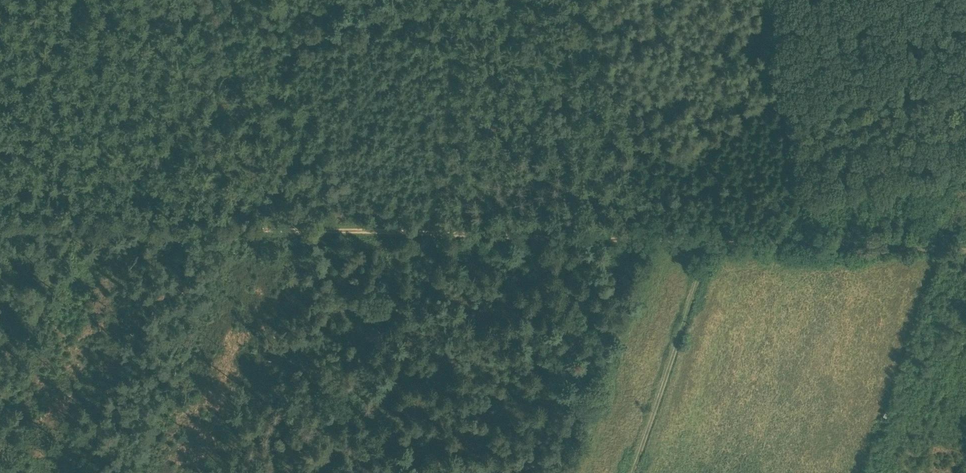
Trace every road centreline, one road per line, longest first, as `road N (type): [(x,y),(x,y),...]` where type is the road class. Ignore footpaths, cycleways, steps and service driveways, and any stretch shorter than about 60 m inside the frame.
road 1 (track): [(704,244),(0,223)]
road 2 (track): [(965,251),(704,244)]
road 3 (track): [(317,472),(401,233)]
road 4 (track): [(631,472),(704,244)]

